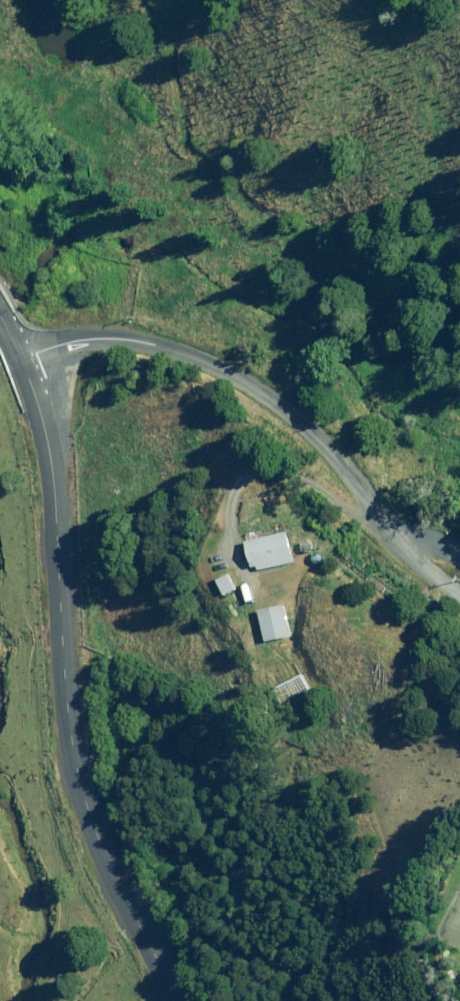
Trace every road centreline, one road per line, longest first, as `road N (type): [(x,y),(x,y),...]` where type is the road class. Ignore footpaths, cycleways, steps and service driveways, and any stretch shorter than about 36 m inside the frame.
road 1 (tertiary): [(169,1000),(84,794),(68,708),(52,446),(26,363)]
road 2 (unclassified): [(26,363),(102,338),(197,354),(322,437),(381,518),(459,594)]

